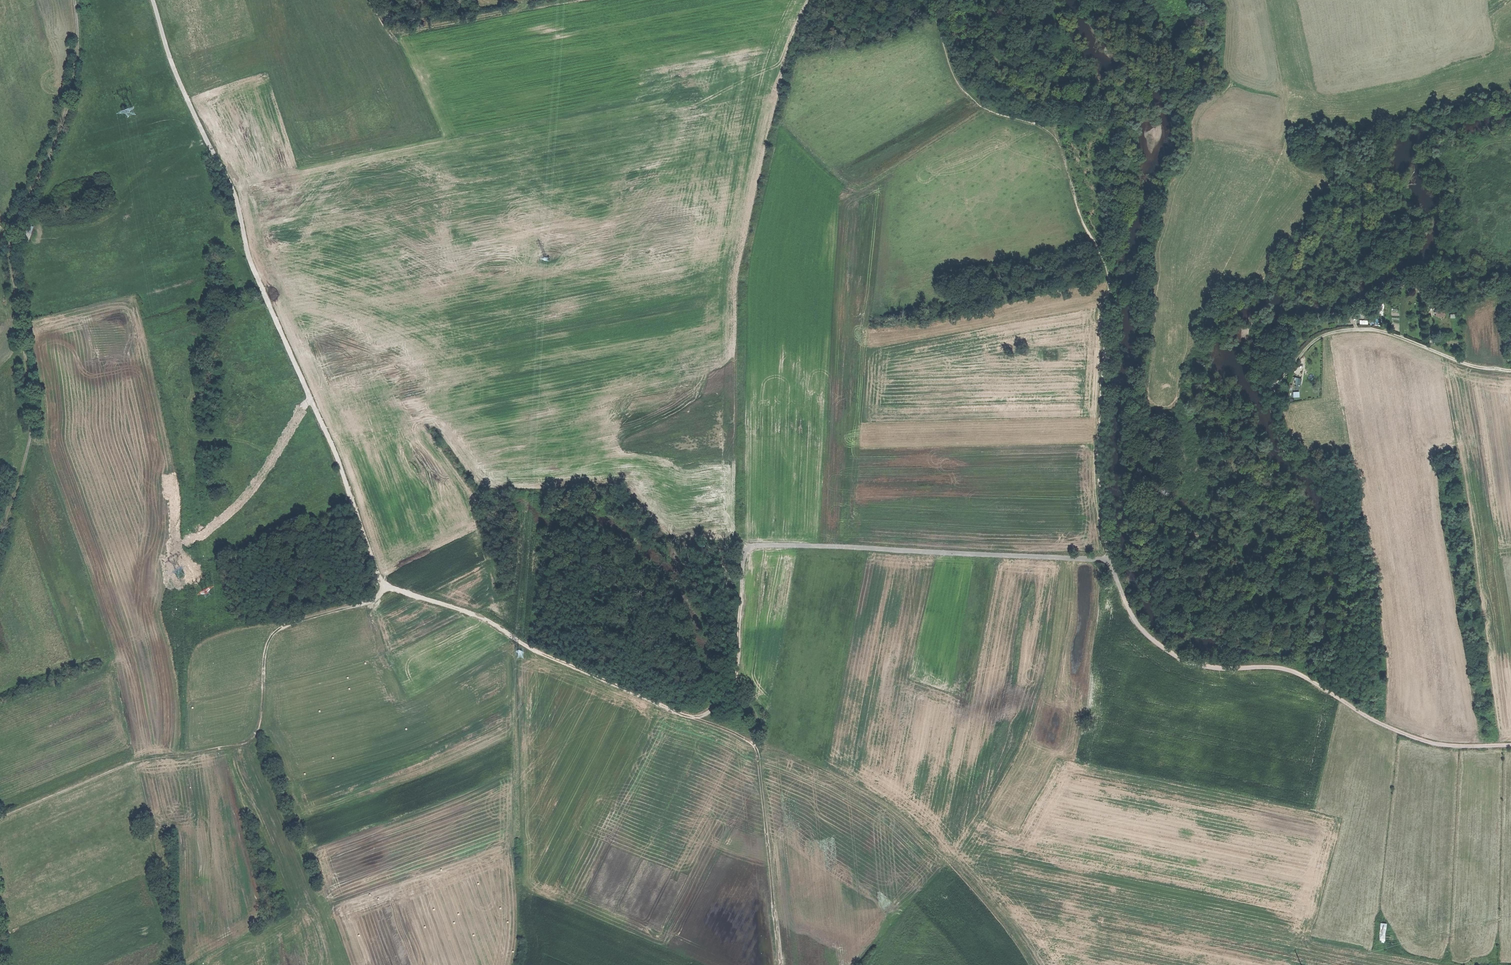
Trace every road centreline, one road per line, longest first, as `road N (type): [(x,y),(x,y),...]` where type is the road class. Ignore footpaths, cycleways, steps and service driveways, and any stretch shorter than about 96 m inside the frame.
road 1 (track): [(153,0),(170,60),(231,189),(250,261),(333,448),(372,561),(390,588),(471,613),(541,655),(859,786),(910,822),(970,884),(1029,964)]
road 2 (track): [(1510,370),(1476,367),(1383,330),(1354,328),(1314,339),(1275,388),(1288,441),(1329,471),(1339,499),(1347,612),(1326,691)]
road 3 (track): [(74,0),(77,62),(69,111),(12,242),(32,423),(0,534)]
road 4 (track): [(1107,560),(1131,616),(1188,662),(1298,673),(1418,740),(1510,746)]
road 5 (track): [(1105,261),(1048,128),(988,107),(859,187),(835,177),(778,122)]
road 6 (track): [(748,548),(1107,560)]
road 7 (track): [(390,588),(270,633),(253,738),(139,758)]
road 8 (track): [(1105,261),(1107,560)]
road 9 (track): [(737,682),(758,724),(780,964)]
road 10 (track): [(748,548),(737,682),(696,719)]
road 11 (track): [(384,0),(396,28),(410,30),(549,0)]
road 12 (track): [(0,818),(139,758)]
road 13 (track): [(1265,0),(1289,131)]
road 14 (track): [(935,0),(951,69),(988,107)]

